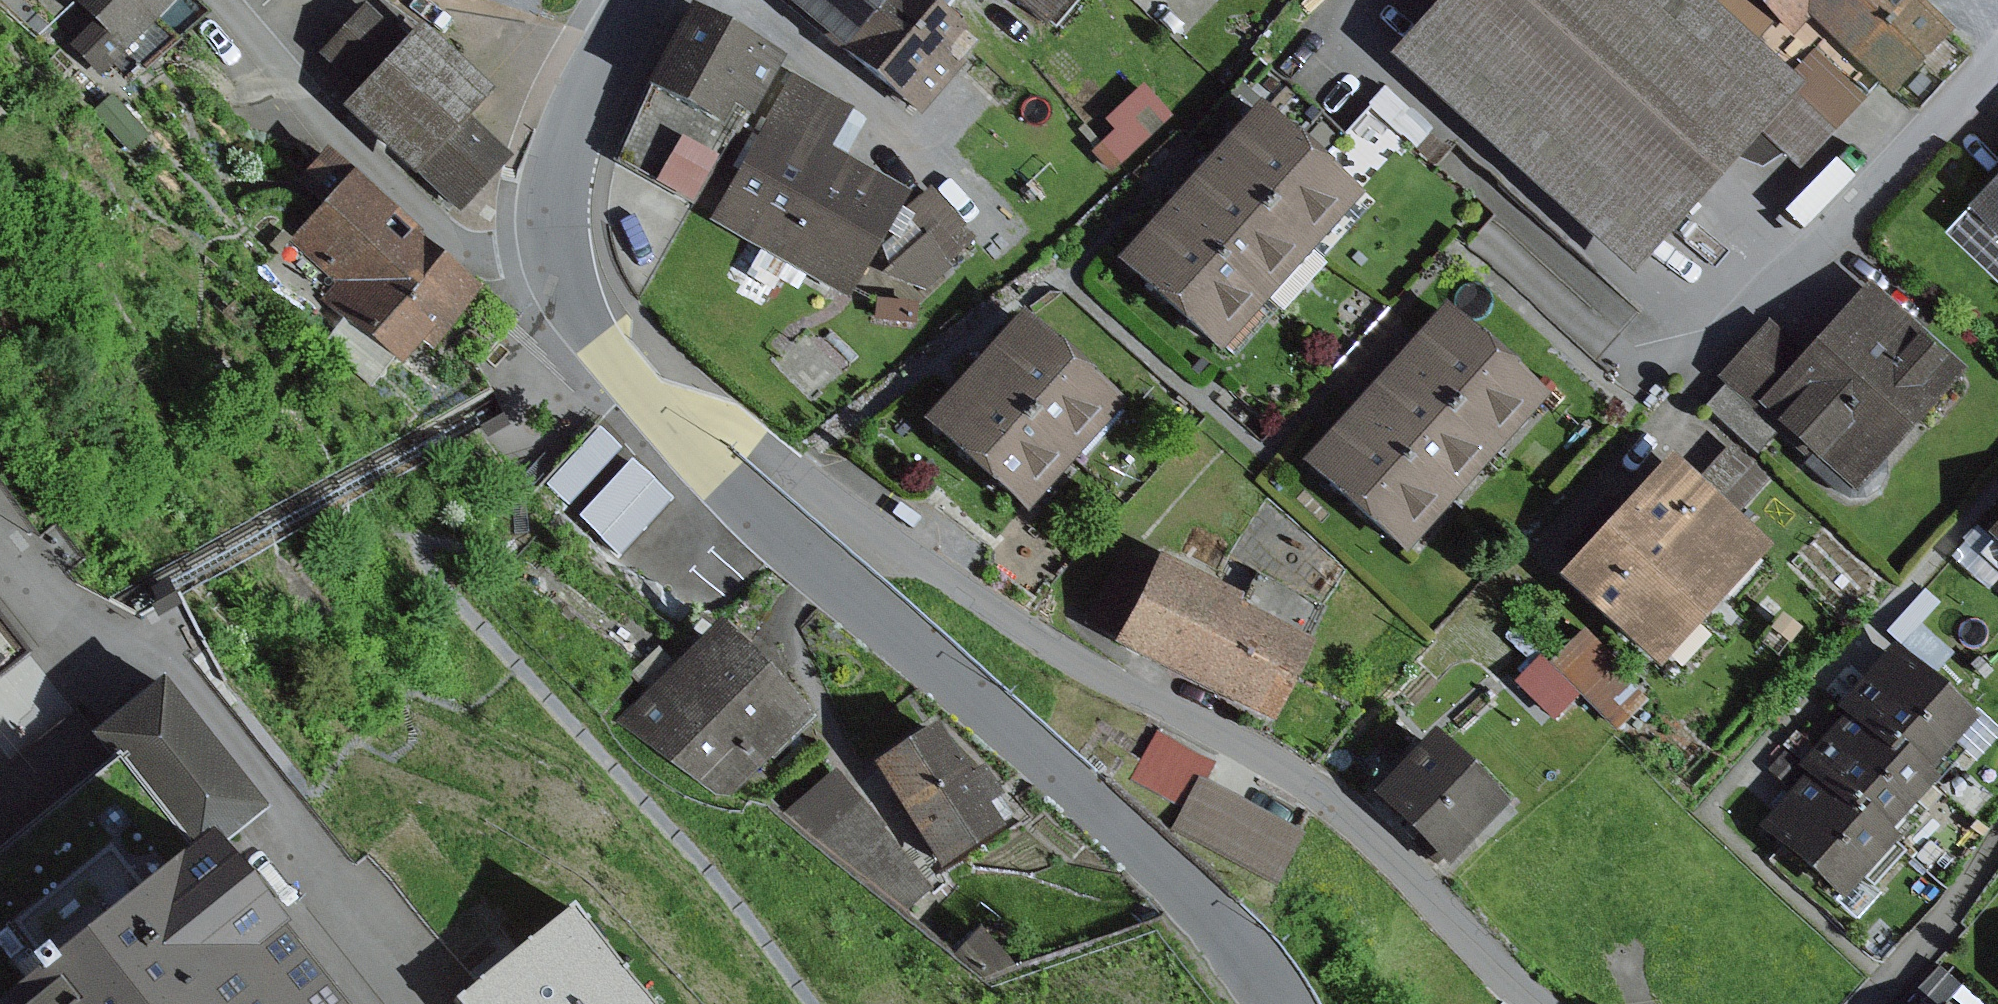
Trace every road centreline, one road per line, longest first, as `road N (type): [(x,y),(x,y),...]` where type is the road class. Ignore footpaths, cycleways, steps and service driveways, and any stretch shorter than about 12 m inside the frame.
road 1 (residential): [(659,397),(737,420),(997,610),(1307,778),(1546,1003)]
road 2 (tertiary): [(659,397),(801,546),(1199,877),(1299,1003)]
road 3 (residential): [(1997,53),(1732,330),(1635,364)]
road 4 (residential): [(231,0),(302,99),(441,227),(508,257),(558,247)]
road 5 (tertiary): [(643,0),(580,122),(558,247)]
road 6 (tertiary): [(558,247),(585,312),(659,397)]

